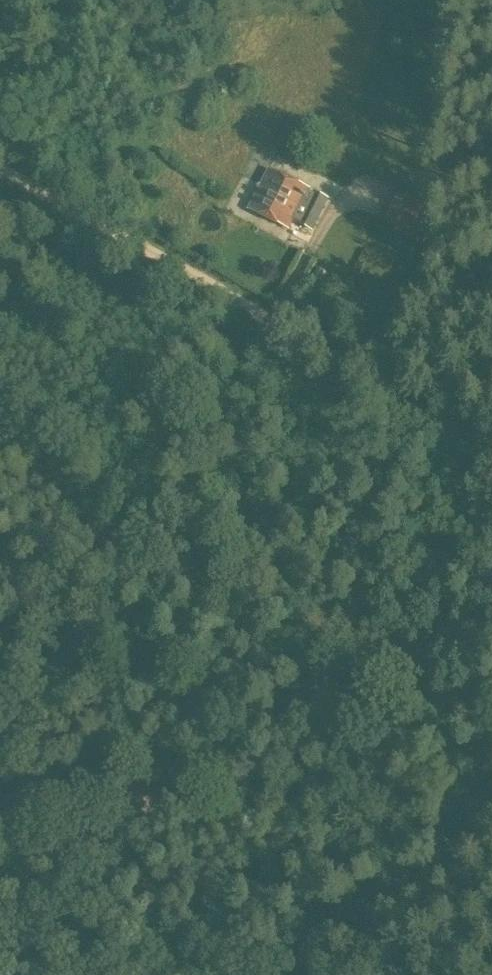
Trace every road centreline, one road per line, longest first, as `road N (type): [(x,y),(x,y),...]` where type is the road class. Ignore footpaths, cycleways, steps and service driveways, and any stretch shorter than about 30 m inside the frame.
road 1 (track): [(491,447),(0,169)]
road 2 (track): [(5,796),(180,489),(262,321)]
road 3 (track): [(311,974),(80,889),(5,796)]

